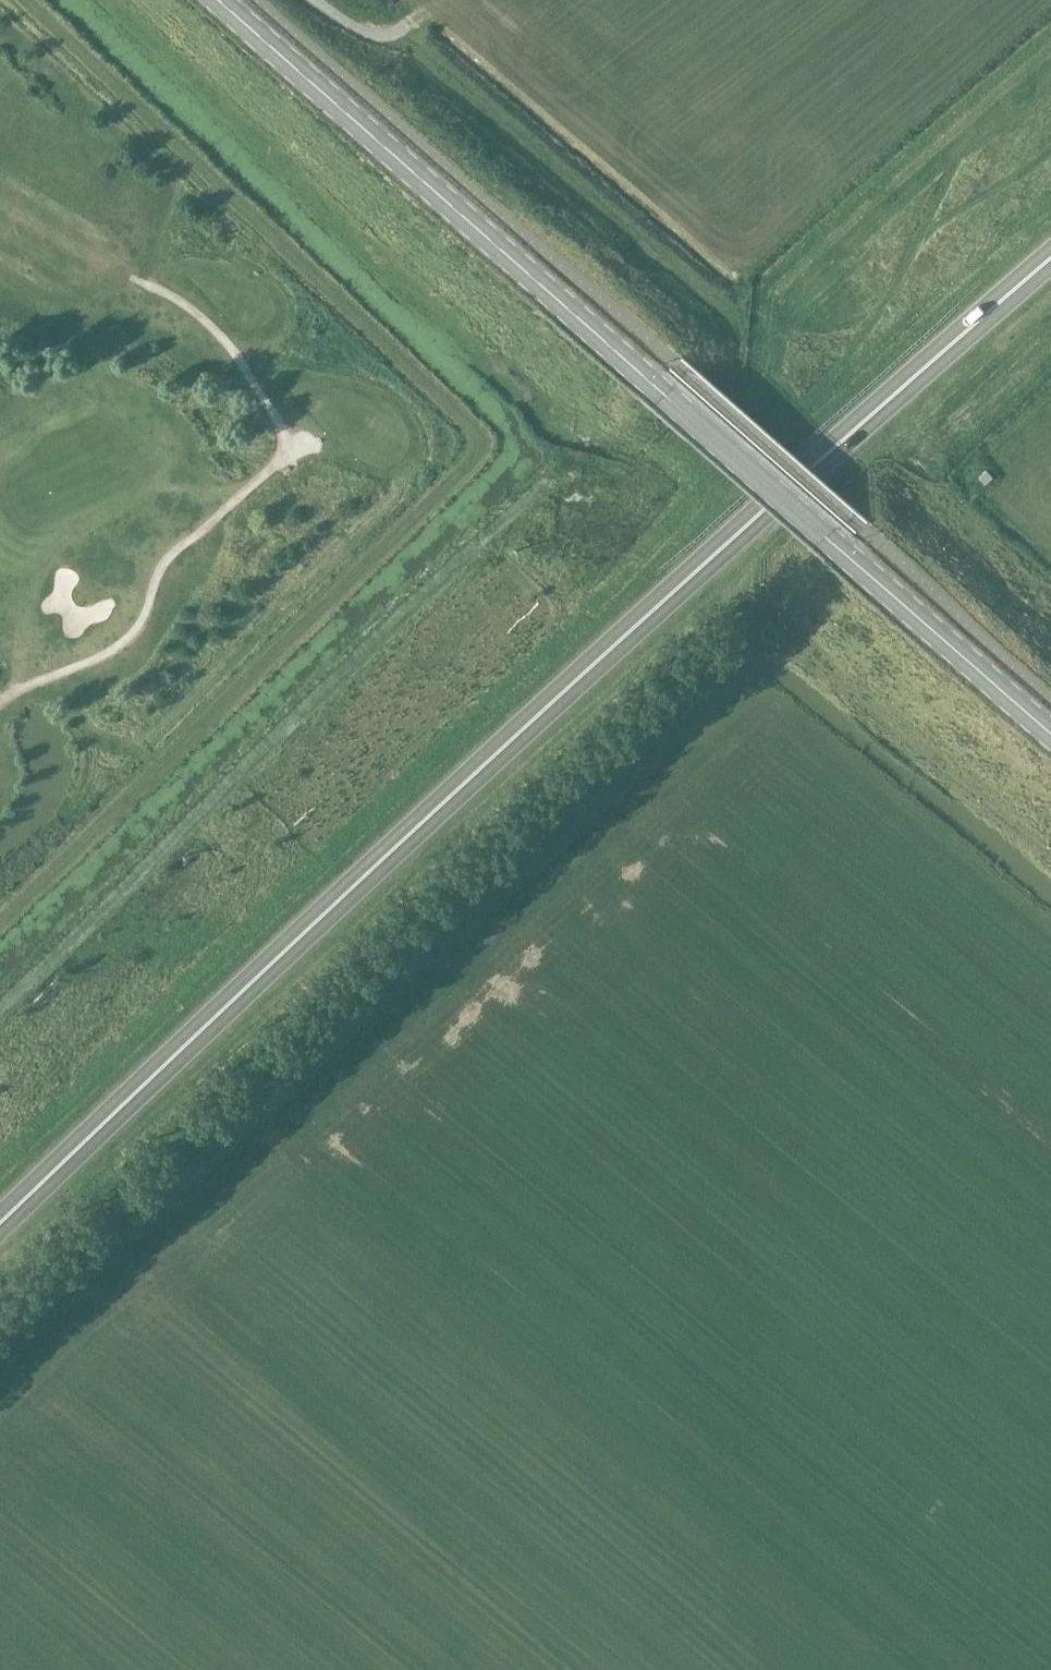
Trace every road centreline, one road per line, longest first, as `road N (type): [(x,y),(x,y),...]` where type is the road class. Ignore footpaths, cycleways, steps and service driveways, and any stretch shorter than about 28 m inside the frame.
road 1 (trunk): [(0,1235),(699,570),(1050,256)]
road 2 (tertiary): [(1050,732),(221,0)]

